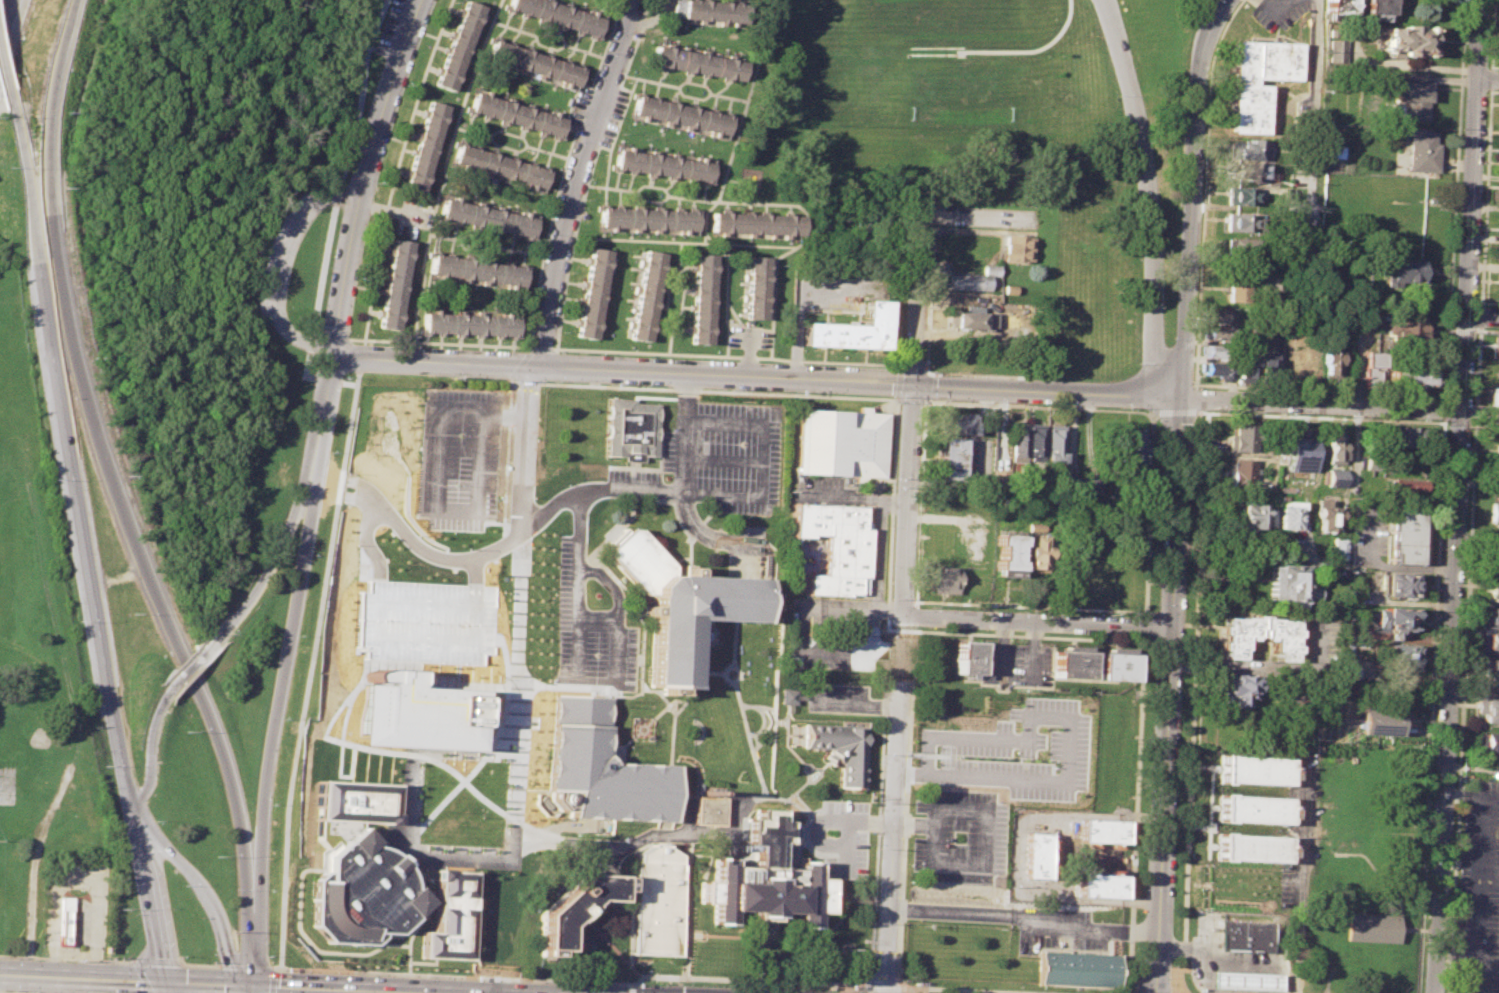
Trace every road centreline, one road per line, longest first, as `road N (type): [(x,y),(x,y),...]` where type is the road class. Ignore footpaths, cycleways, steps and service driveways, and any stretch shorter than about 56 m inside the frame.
road 1 (residential): [(1480,0),(1433,992)]
road 2 (motorway): [(254,888),(226,756),(110,472),(60,279),(41,134),(71,0)]
road 3 (residential): [(914,384),(885,939),(874,992)]
road 4 (tertiary): [(1179,398),(1154,992)]
road 5 (residential): [(332,356),(914,384)]
road 6 (motorway): [(37,267),(129,800)]
road 7 (residential): [(254,888),(323,406)]
road 8 (residential): [(539,366),(530,383),(505,841)]
road 9 (residential): [(421,0),(375,136),(323,406)]
road 10 (tertiary): [(1227,0),(1203,59),(1179,398)]
road 11 (residential): [(1106,0),(1149,173),(1154,396)]
road 12 (residential): [(633,0),(623,56),(570,212),(539,366)]
road 13 (residential): [(1462,407),(1179,398)]
road 14 (residential): [(902,614),(1173,628)]
road 15 (residential): [(914,384),(1179,398)]
road 16 (residential): [(323,406),(258,591),(227,623)]
road 17 (primary): [(134,816),(202,890),(230,964),(252,983)]
road 18 (primary): [(252,983),(439,992)]
road 19 (primary): [(129,800),(165,980)]
road 20 (motorway): [(6,89),(37,267)]
road 21 (residential): [(927,215),(914,384)]
road 22 (primary): [(0,973),(165,980)]

